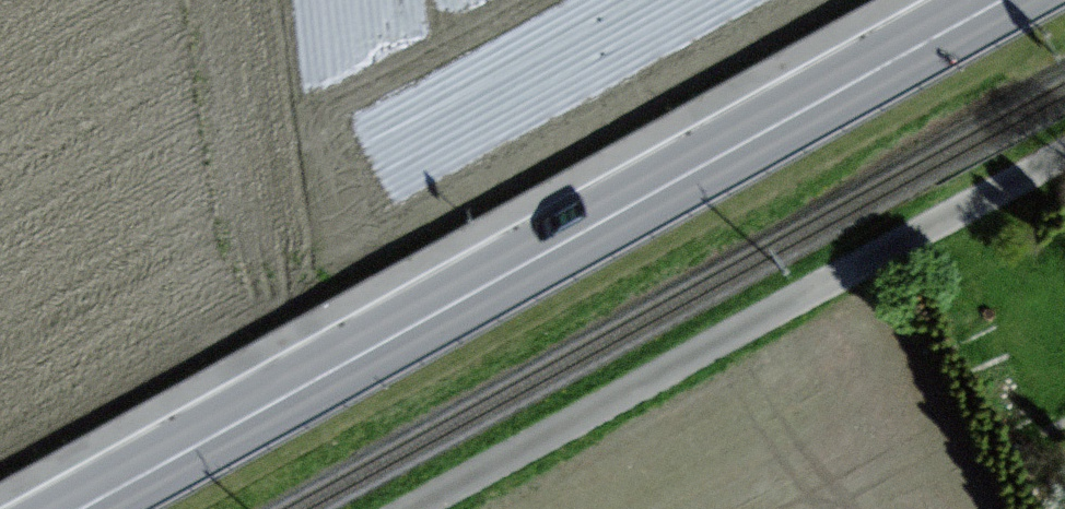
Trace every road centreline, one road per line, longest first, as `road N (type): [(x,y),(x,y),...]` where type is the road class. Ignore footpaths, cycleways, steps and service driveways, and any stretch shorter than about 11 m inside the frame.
road 1 (secondary): [(78,508),(993,0)]
road 2 (track): [(1064,156),(415,508)]

